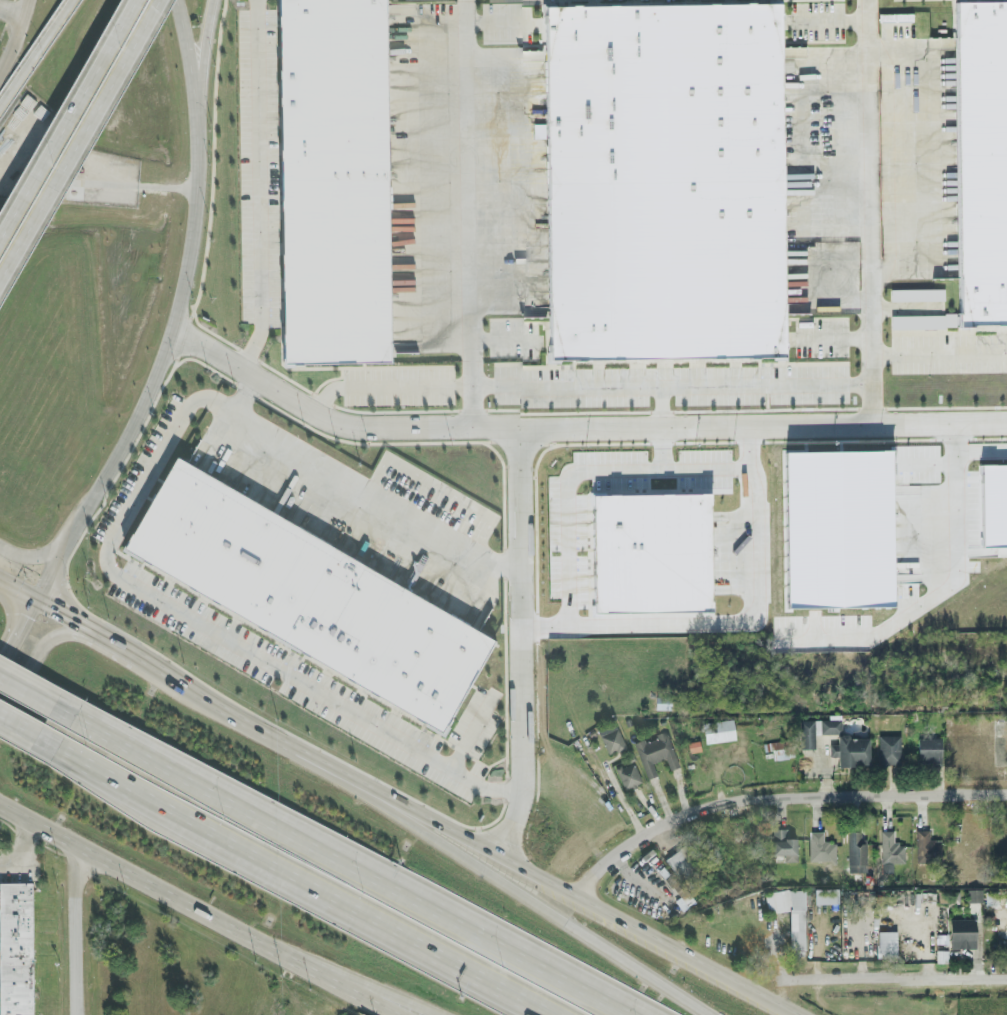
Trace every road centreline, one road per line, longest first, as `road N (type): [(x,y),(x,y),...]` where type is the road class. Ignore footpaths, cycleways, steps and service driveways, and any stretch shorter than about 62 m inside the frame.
road 1 (primary): [(802,1014),(233,717),(35,603)]
road 2 (residential): [(171,331),(348,428),(1006,422)]
road 3 (motorway): [(633,1014),(57,706)]
road 4 (motorway): [(39,739),(544,1014)]
road 5 (motorway): [(700,1014),(470,860),(233,717)]
road 6 (residential): [(1006,793),(782,797),(683,817),(614,861),(574,899)]
road 7 (primary): [(0,806),(399,1014)]
road 8 (residential): [(502,860),(523,789),(513,428)]
road 9 (motorway): [(0,288),(162,0)]
road 10 (secondary): [(35,603),(137,417),(171,331)]
road 11 (motorway): [(135,0),(0,240)]
road 12 (residential): [(1006,978),(822,977),(756,990)]
road 13 (secondary): [(171,331),(193,215),(197,137)]
road 14 (residential): [(77,1014),(78,878),(88,855)]
road 15 (primary): [(115,647),(67,636),(46,644),(0,719)]
road 16 (secondary): [(197,137),(178,0)]
road 17 (motorway): [(197,137),(210,0)]
road 18 (motorway): [(72,0),(0,104)]

